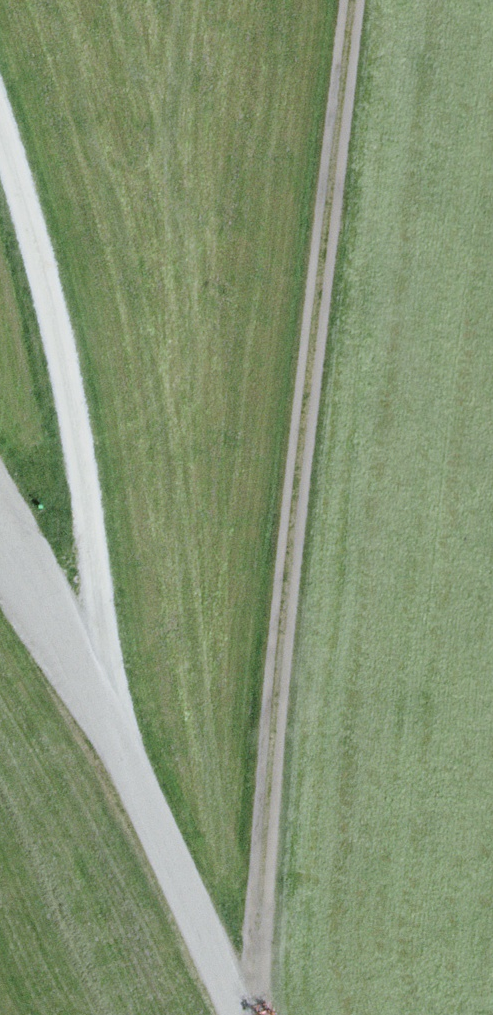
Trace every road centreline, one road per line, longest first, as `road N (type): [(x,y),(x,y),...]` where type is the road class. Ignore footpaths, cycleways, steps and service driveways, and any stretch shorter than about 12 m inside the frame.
road 1 (track): [(249,1014),(351,0)]
road 2 (track): [(118,737),(54,300),(0,133)]
road 3 (track): [(248,1014),(118,737),(12,547)]

